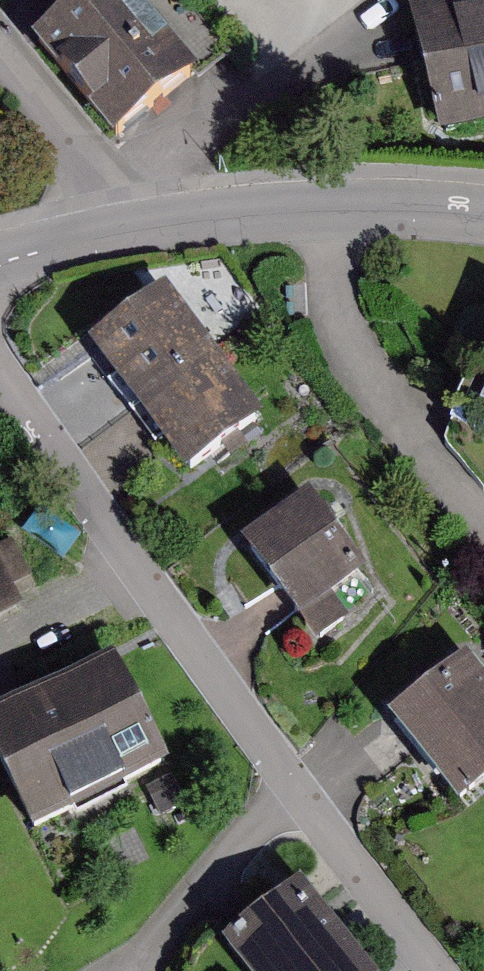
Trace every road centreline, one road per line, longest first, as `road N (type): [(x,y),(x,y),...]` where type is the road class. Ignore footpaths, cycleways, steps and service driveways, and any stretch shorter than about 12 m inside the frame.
road 1 (residential): [(445,970),(297,787),(0,372)]
road 2 (residential): [(102,236),(329,207),(483,215)]
road 3 (residential): [(102,236),(81,158),(0,48)]

